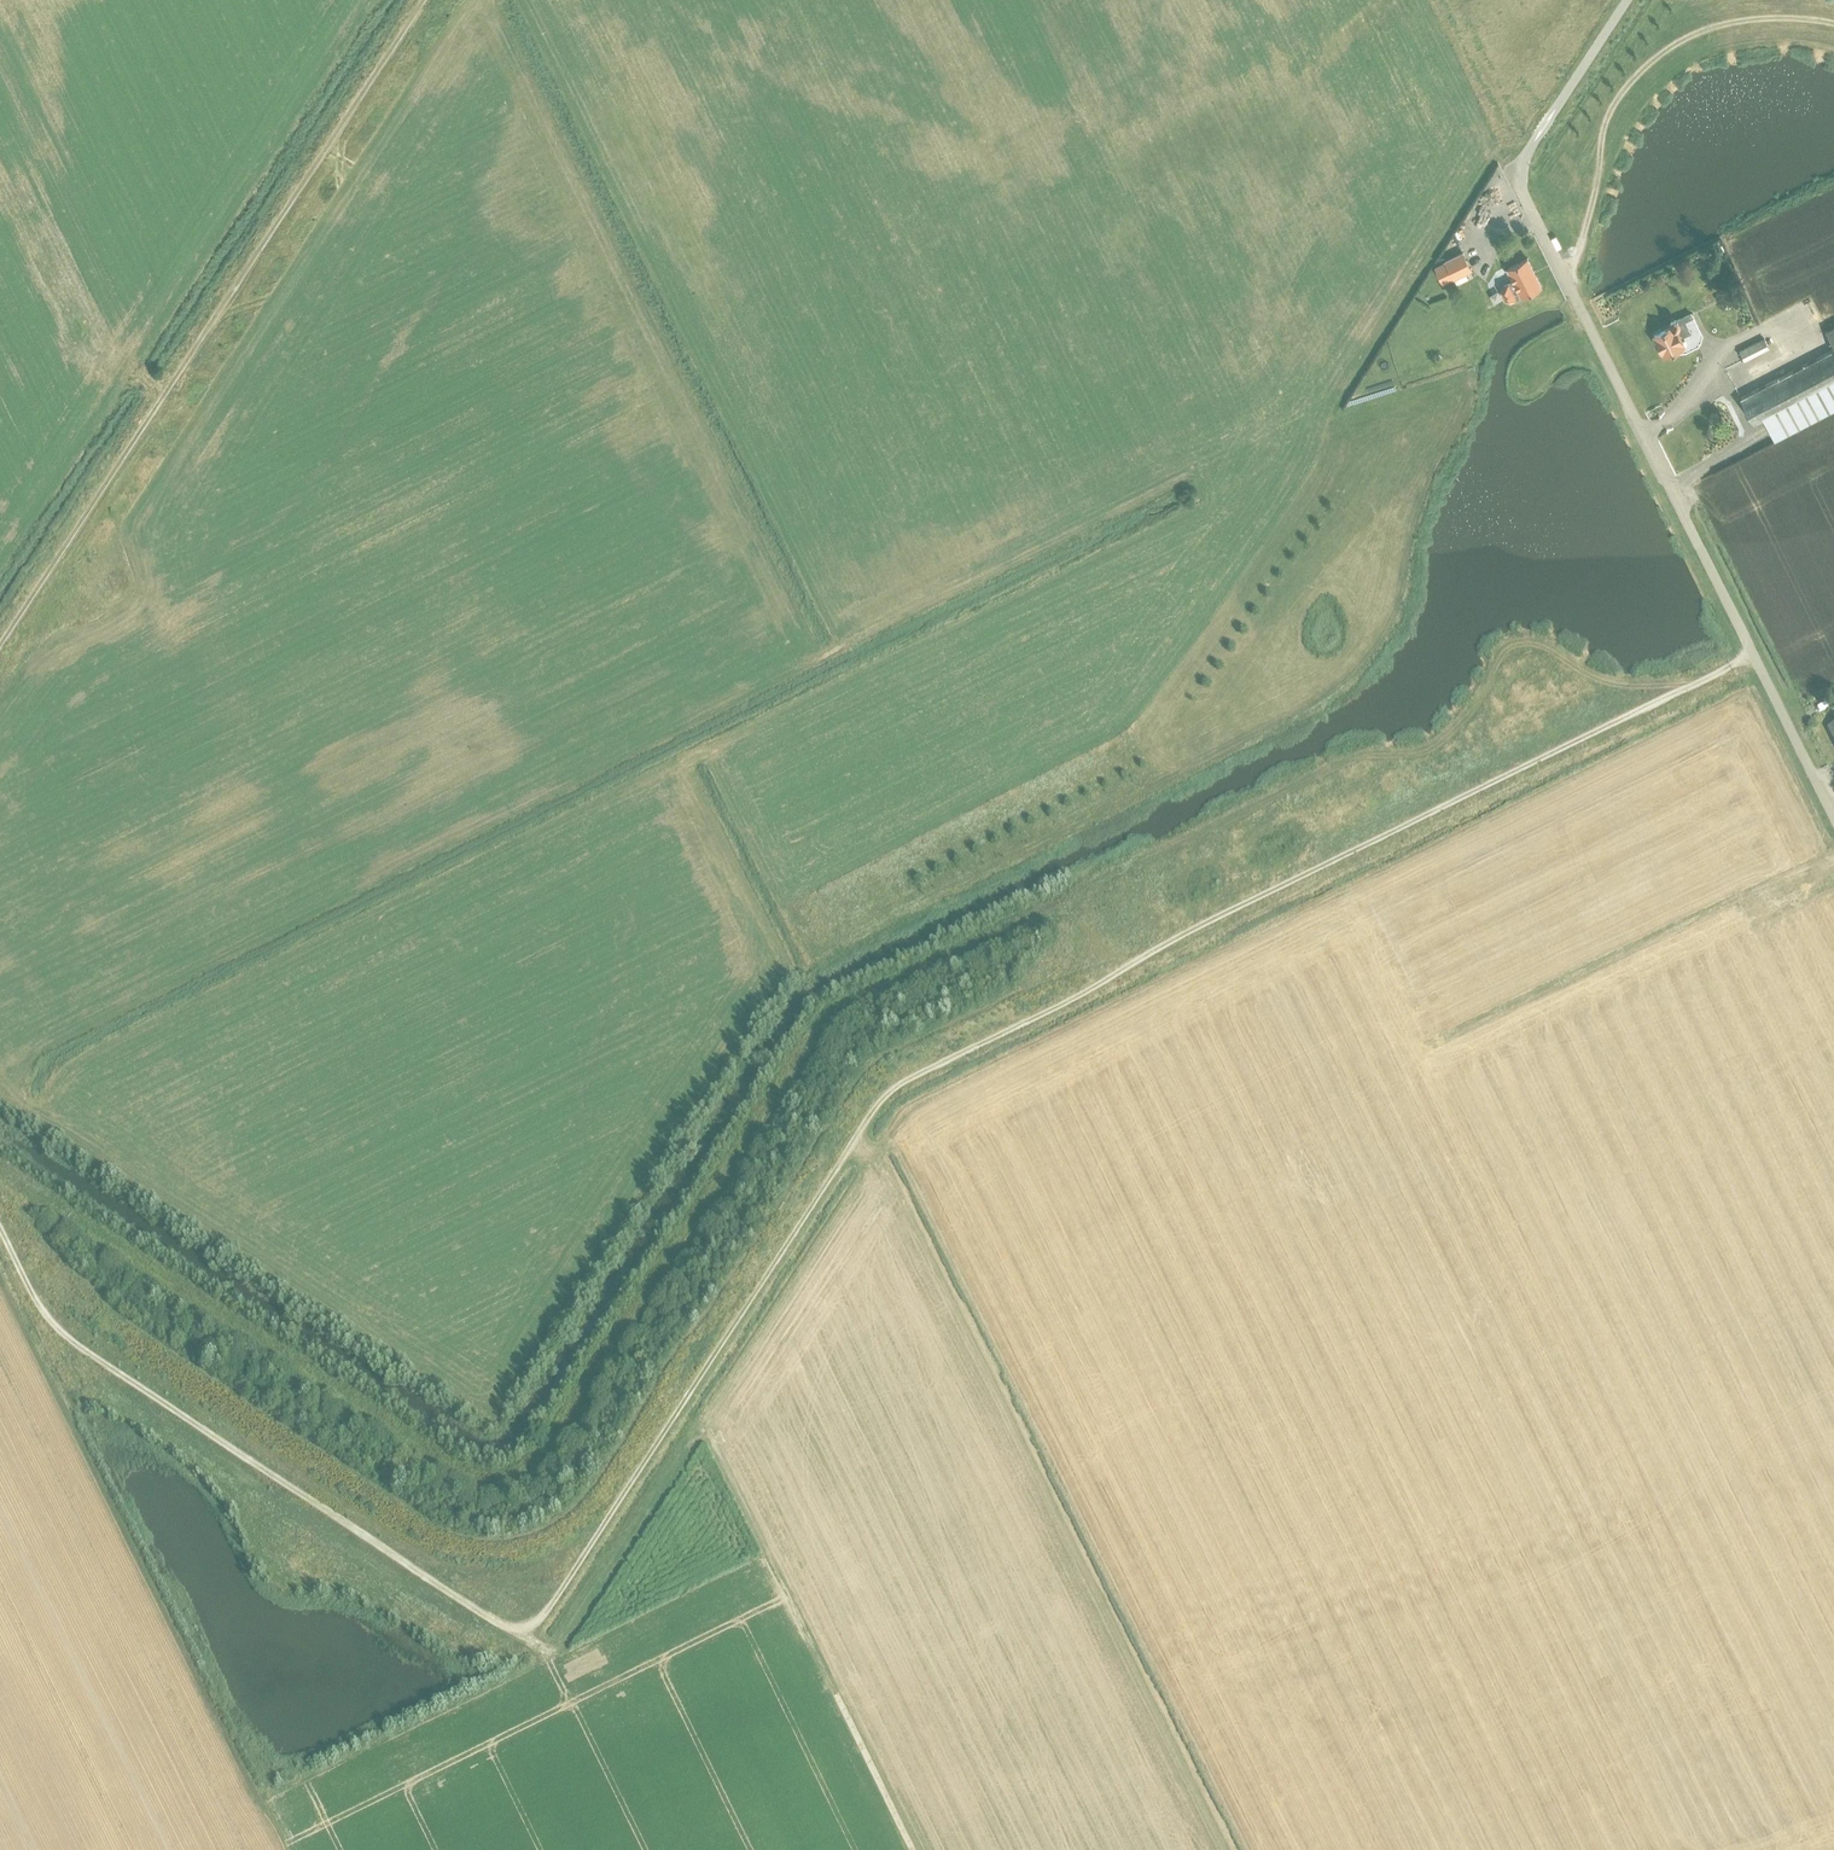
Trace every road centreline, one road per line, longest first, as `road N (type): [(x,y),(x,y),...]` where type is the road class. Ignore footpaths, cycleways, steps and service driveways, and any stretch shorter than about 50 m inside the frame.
road 1 (track): [(1753,656),(1164,944),(893,1088),(545,1620),(528,1630),(505,1627),(69,1341),(29,1296),(0,1233)]
road 2 (unclassified): [(1833,818),(1513,173),(1627,0)]
road 3 (track): [(424,0),(0,649)]
road 4 (track): [(1833,859),(1433,1046)]
road 5 (track): [(1561,270),(1582,252),(1608,110),(1636,77),(1672,46),(1712,27),(1760,16),(1833,25)]

